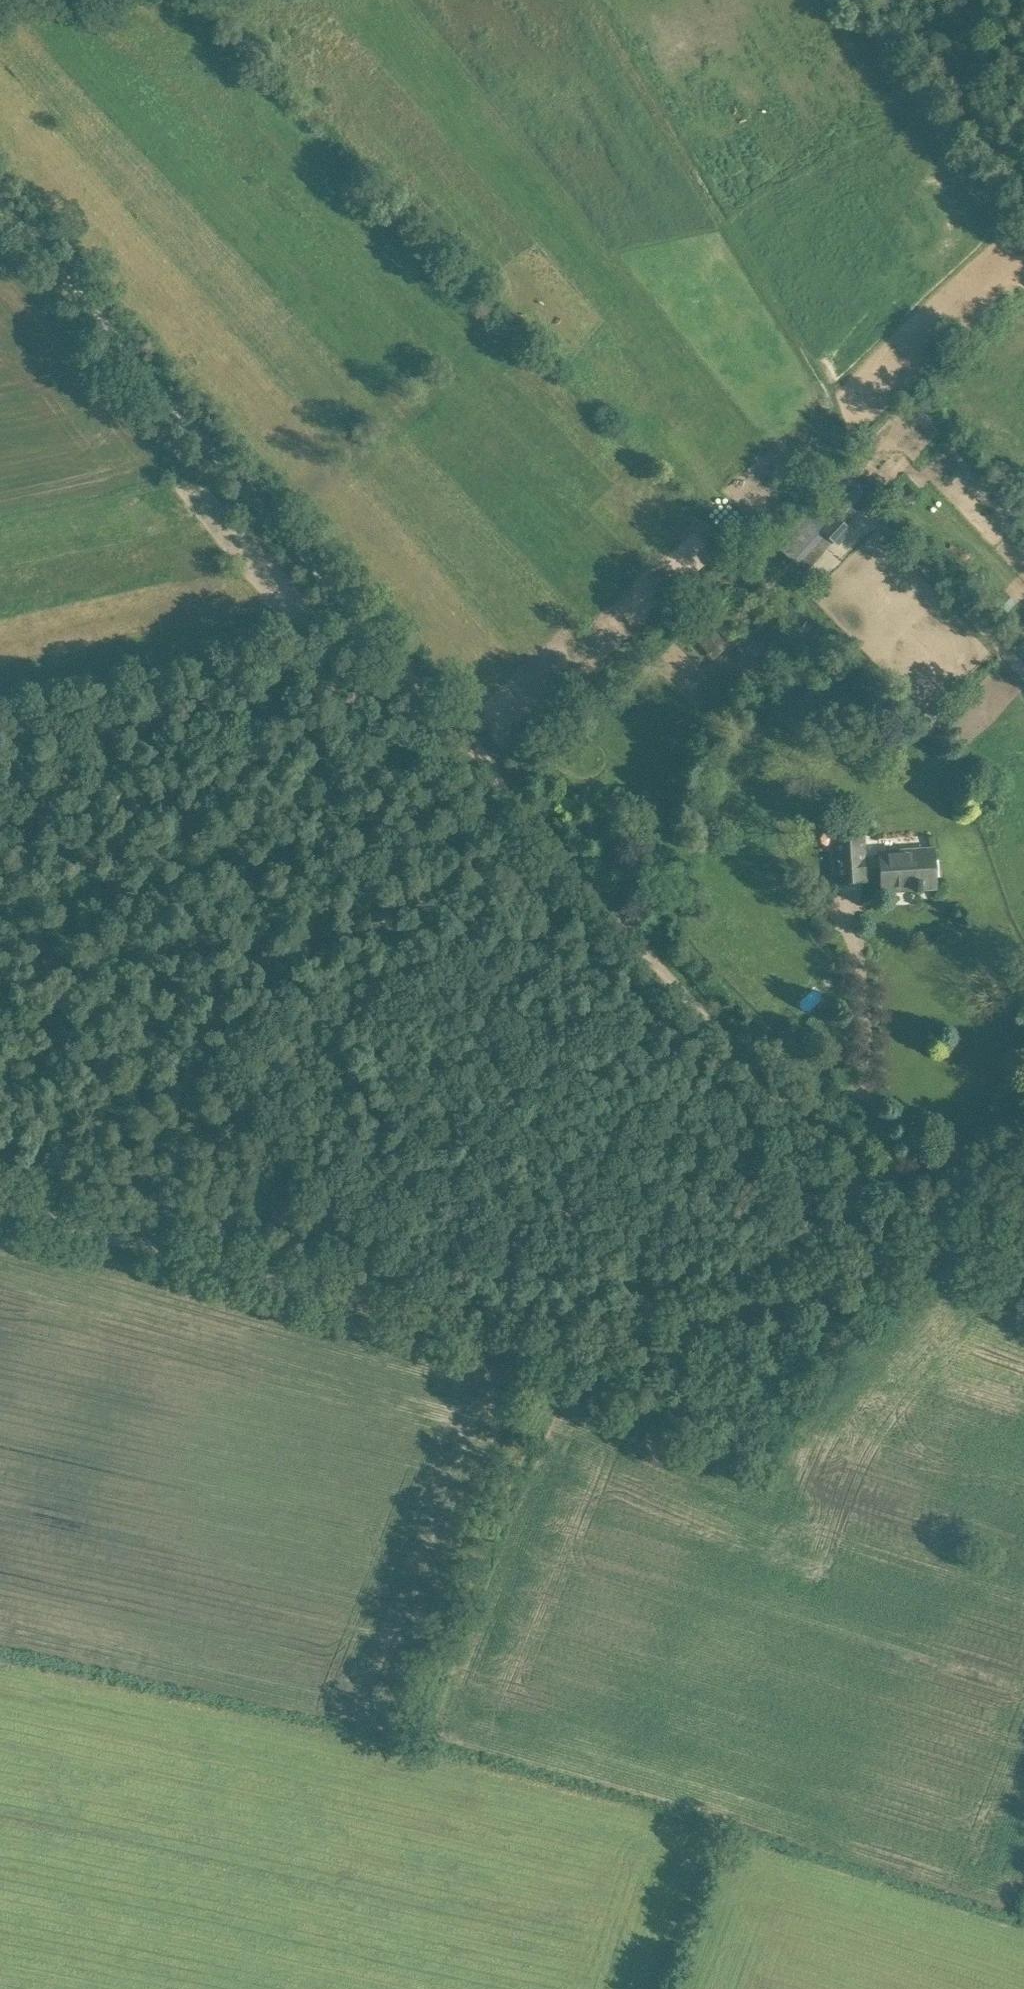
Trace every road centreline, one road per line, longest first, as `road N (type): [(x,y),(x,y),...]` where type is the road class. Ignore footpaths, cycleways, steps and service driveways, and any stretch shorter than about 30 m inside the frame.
road 1 (unclassified): [(0,1204),(471,1334),(551,1351),(608,1348),(898,1262),(934,1236),(1023,1140)]
road 2 (track): [(1023,1269),(934,1236),(871,1189),(665,973),(397,667)]
road 3 (track): [(397,667),(0,203)]
road 4 (track): [(402,1725),(551,1351)]

